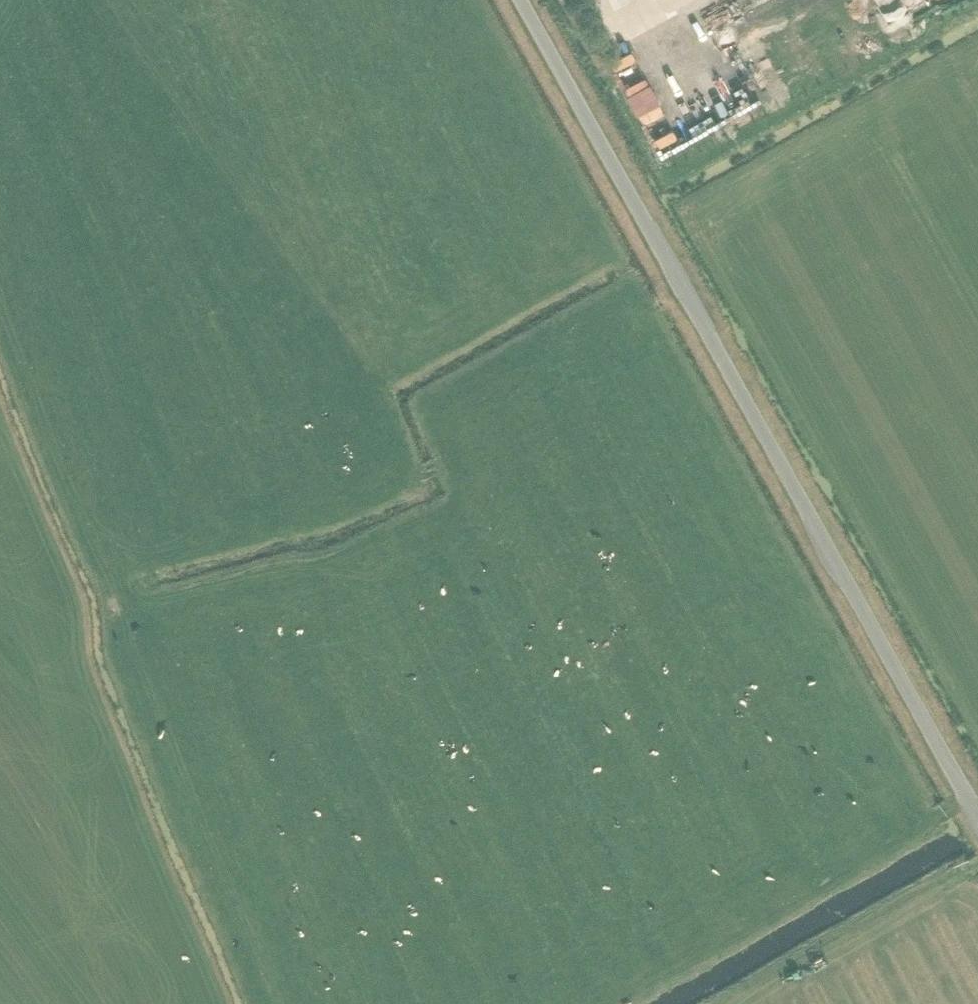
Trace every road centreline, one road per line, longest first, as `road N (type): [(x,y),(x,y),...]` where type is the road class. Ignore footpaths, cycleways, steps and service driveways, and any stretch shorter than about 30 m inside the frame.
road 1 (unclassified): [(977,816),(518,0)]

